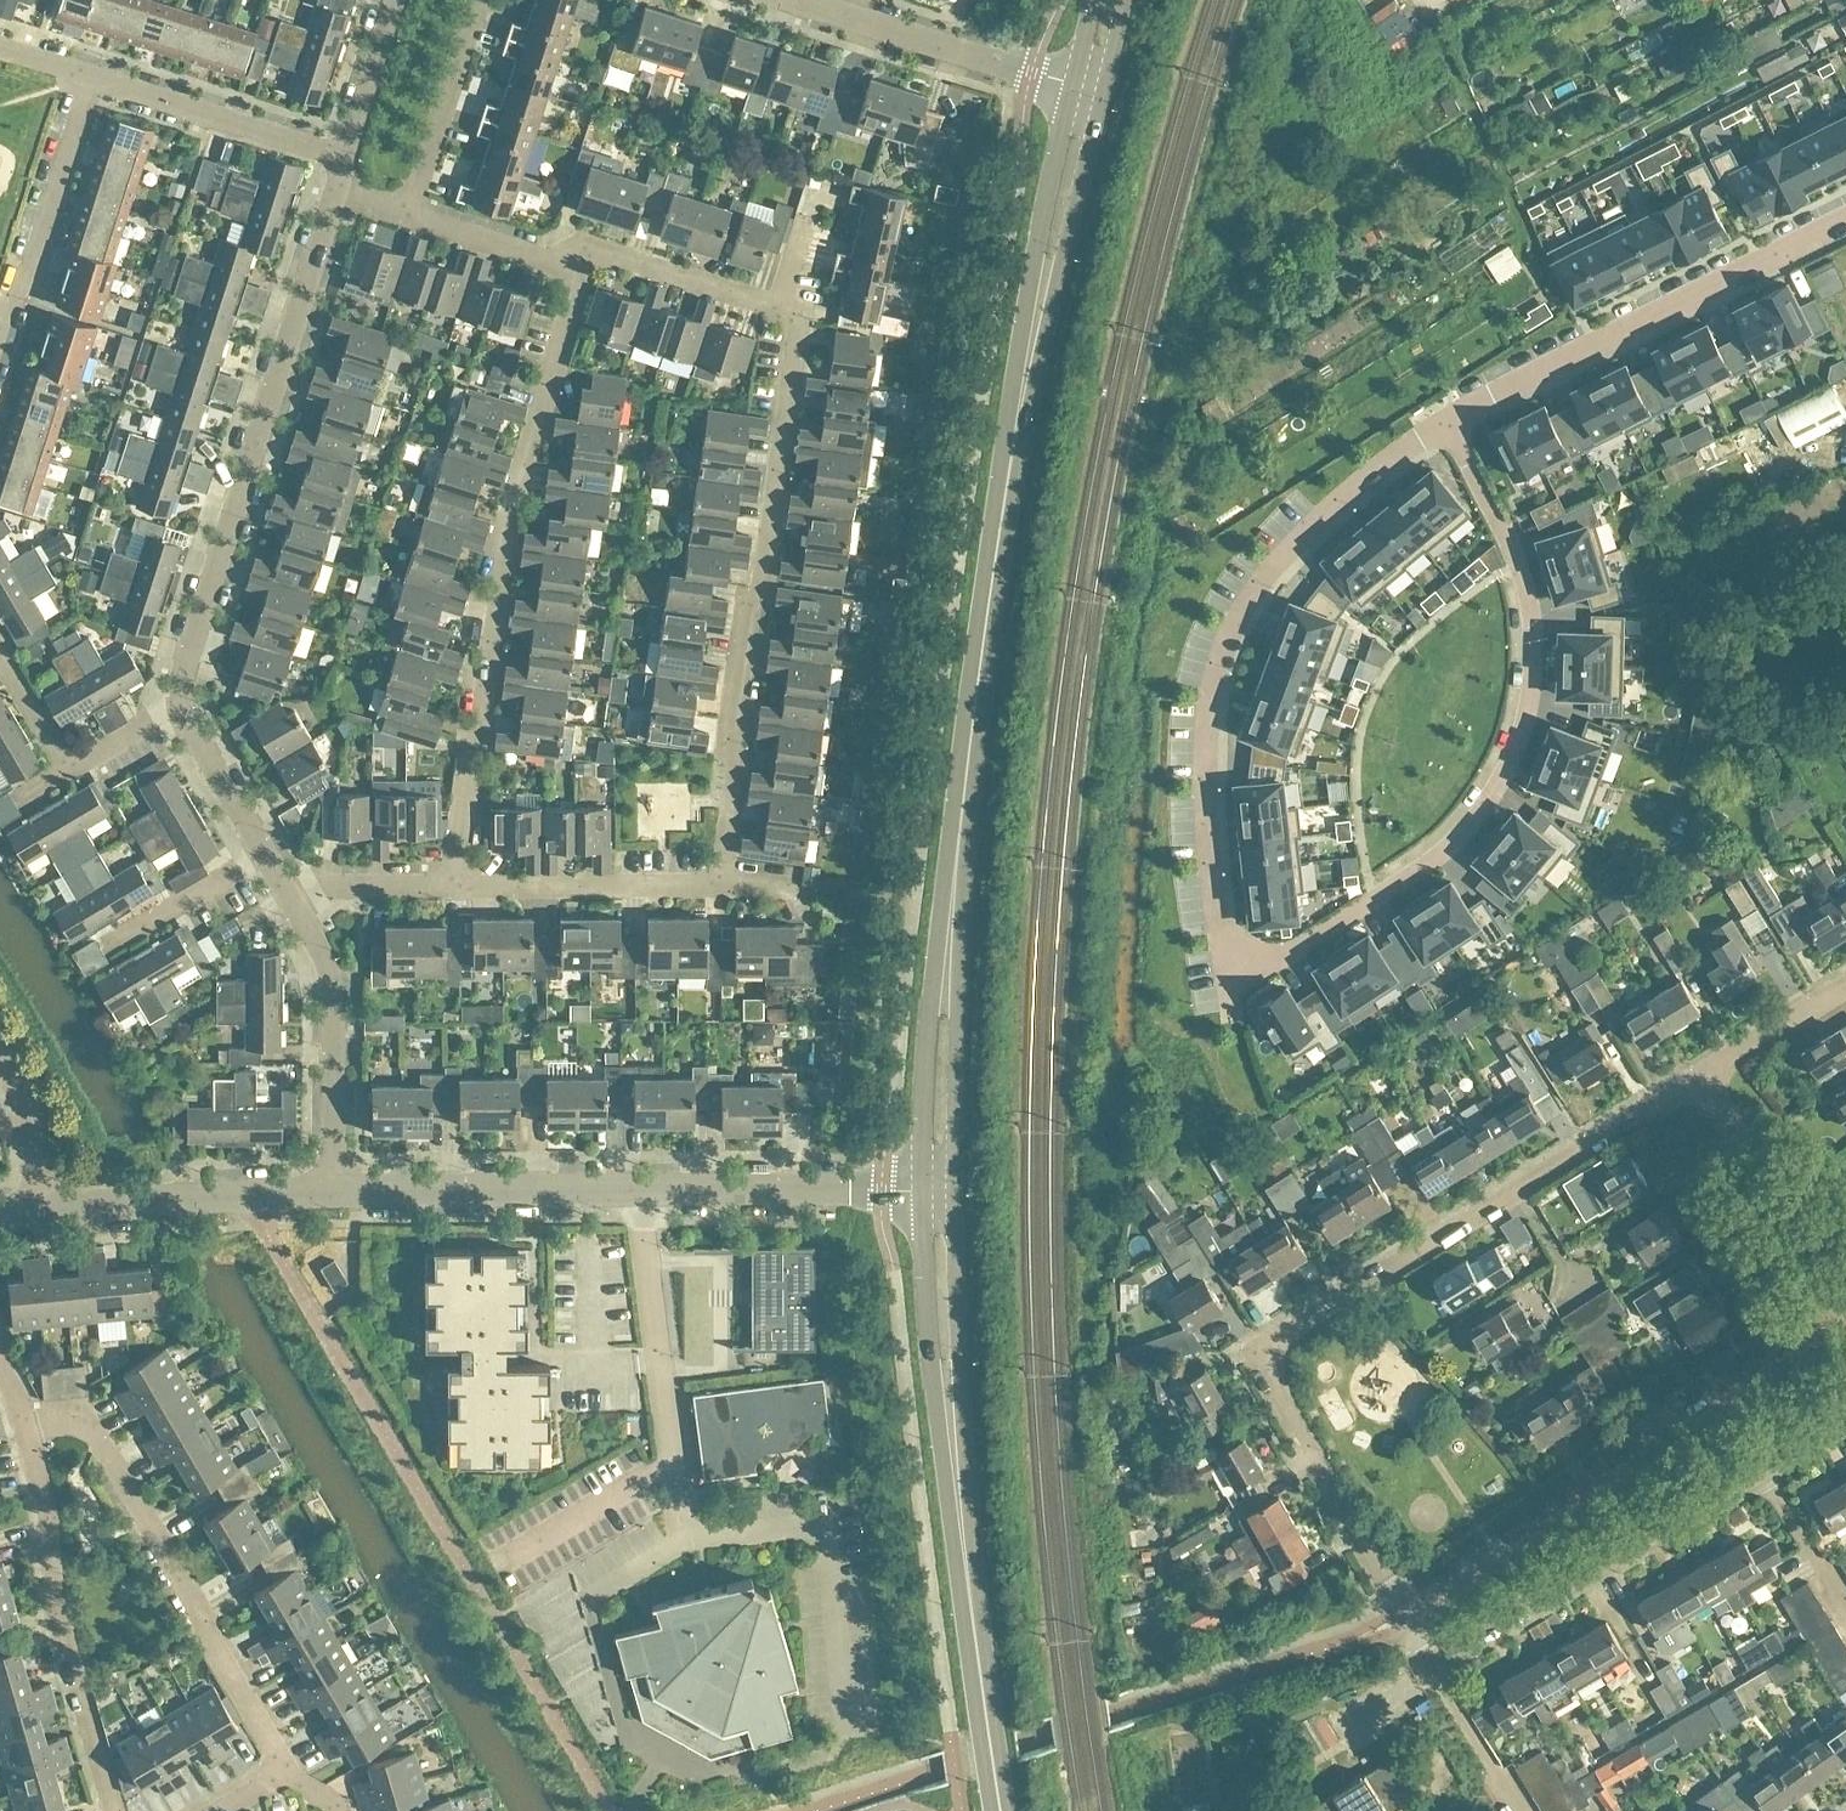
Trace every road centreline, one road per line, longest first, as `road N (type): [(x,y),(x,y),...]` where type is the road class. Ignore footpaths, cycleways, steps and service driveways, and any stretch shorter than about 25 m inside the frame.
road 1 (tertiary): [(938,1189),(944,1016),(974,719),(1033,342),(1089,86)]
road 2 (residential): [(1407,1614),(1283,1402),(1269,1367),(1276,1343),(1699,1081)]
road 3 (residential): [(1227,980),(1250,974),(1443,853),(1489,801),(1520,740),(1534,674),(1530,607),(1510,543),(1449,417)]
road 4 (residential): [(1449,417),(1303,531),(1255,587),(1221,651),(1204,748),(1227,980)]
road 5 (residential): [(453,884),(519,480),(585,269)]
road 6 (tertiary): [(1001,1810),(950,1413),(938,1189)]
road 7 (residential): [(723,885),(740,766),(724,747),(745,608),(764,589),(802,316),(778,307)]
road 8 (tertiary): [(338,1193),(882,1190)]
road 9 (residential): [(178,705),(333,191)]
road 10 (residential): [(1845,1318),(1407,1614)]
road 11 (residential): [(288,1772),(98,1434),(79,1418),(56,1415),(25,1424)]
road 12 (residential): [(1845,217),(1449,417)]
road 13 (residential): [(115,1810),(58,1620),(48,1496),(25,1424)]
road 14 (residential): [(1437,1657),(1766,1472)]
road 15 (residential): [(338,1193),(331,973),(292,898)]
road 16 (tertiary): [(41,1208),(338,1193)]
road 17 (residential): [(1845,1315),(1699,1081)]
road 18 (residential): [(453,884),(723,885)]
road 19 (residential): [(344,157),(92,75)]
road 20 (residential): [(0,317),(27,277),(92,75)]
road 21 (residential): [(1032,72),(804,0)]
road 22 (residential): [(407,217),(477,0)]
road 23 (residential): [(778,307),(600,247),(585,269)]
road 24 (residential): [(585,269),(407,217)]
road 25 (residential): [(107,947),(264,854)]
road 26 (residential): [(1699,1081),(1845,987)]
road 27 (residential): [(1516,1810),(1437,1657)]
road 28 (residential): [(264,854),(178,705)]
road 29 (residential): [(344,157),(394,0)]
road 30 (residential): [(292,898),(329,885),(453,884)]
road 31 (residential): [(1845,1606),(1766,1472)]
road 32 (residential): [(41,1208),(27,1116),(0,1060)]
road 33 (residential): [(66,771),(0,657)]
road 34 (residential): [(66,771),(178,705)]

